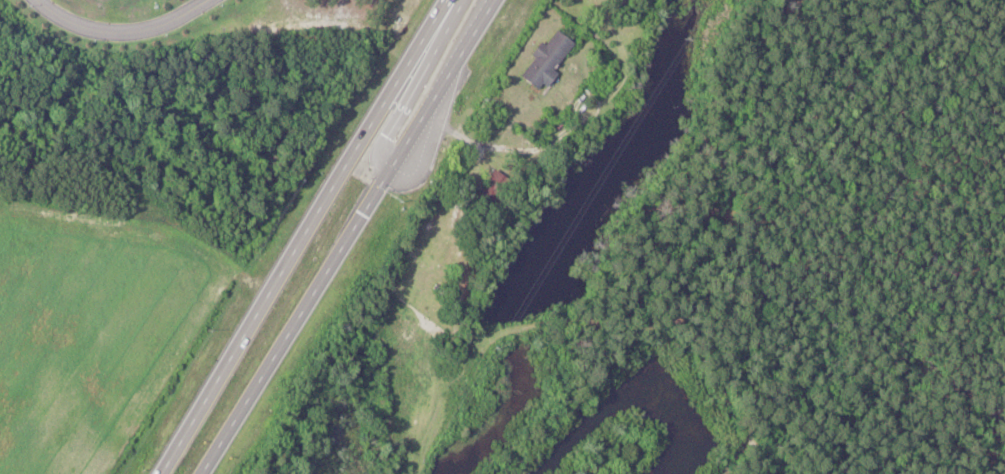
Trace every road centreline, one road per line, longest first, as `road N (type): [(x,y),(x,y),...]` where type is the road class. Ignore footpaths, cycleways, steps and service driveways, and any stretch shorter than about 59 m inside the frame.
road 1 (trunk): [(200,473),(496,0)]
road 2 (trunk): [(455,0),(161,473)]
road 3 (residential): [(210,0),(172,24),(111,34),(33,0)]

